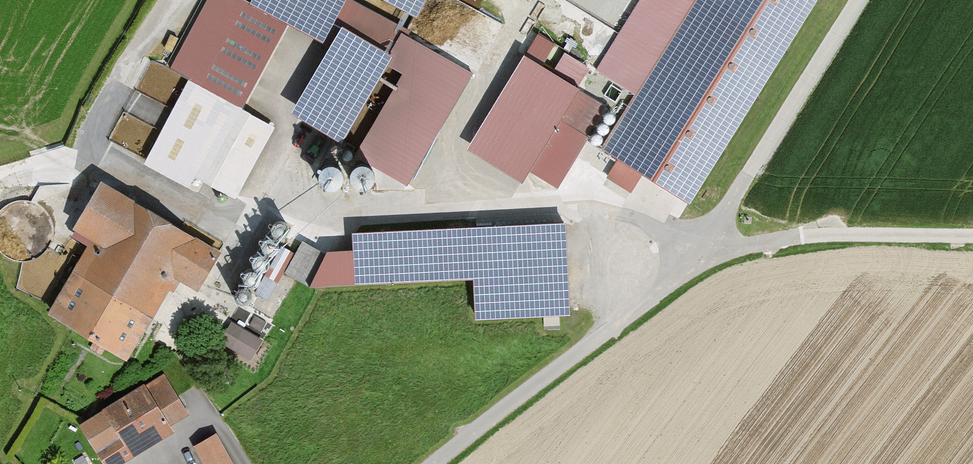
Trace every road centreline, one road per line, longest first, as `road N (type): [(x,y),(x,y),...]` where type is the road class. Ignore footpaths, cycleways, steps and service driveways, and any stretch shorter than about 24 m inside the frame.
road 1 (residential): [(682,275),(550,366),(431,463)]
road 2 (track): [(682,275),(782,232),(972,231)]

